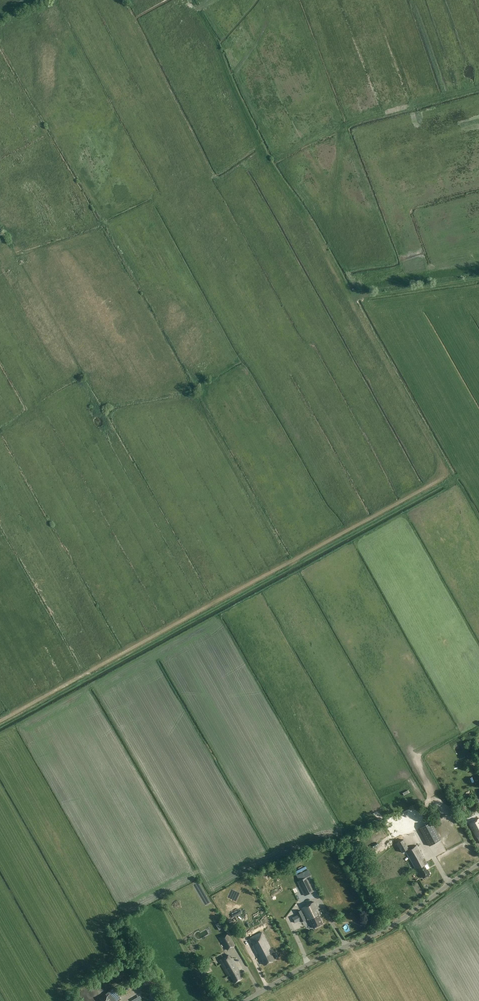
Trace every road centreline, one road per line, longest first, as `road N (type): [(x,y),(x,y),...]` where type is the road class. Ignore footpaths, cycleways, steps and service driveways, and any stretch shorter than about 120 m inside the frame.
road 1 (track): [(0,724),(451,478)]
road 2 (unclassified): [(478,865),(394,925),(246,1000)]
road 3 (track): [(478,279),(360,296)]

